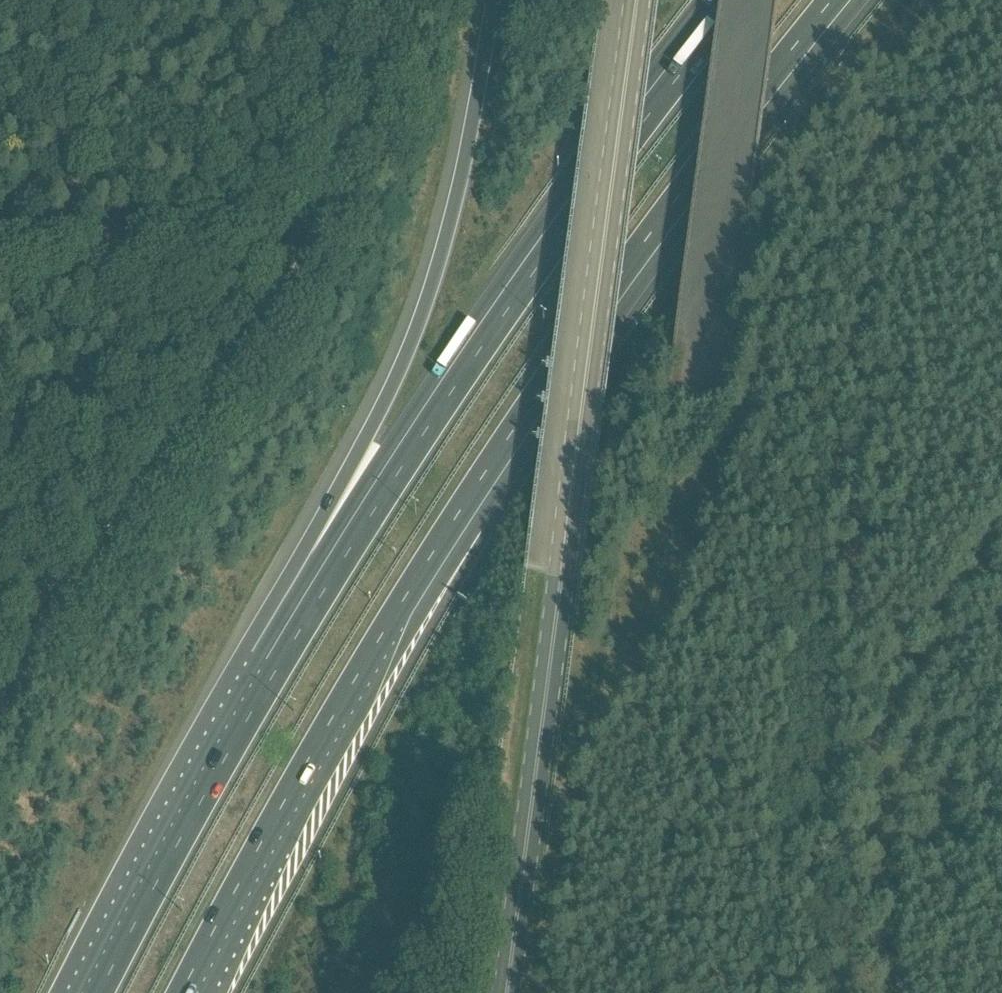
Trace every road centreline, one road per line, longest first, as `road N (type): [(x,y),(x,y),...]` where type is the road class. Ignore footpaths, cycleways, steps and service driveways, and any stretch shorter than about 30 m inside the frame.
road 1 (motorway): [(192,992),(387,647),(530,424),(640,262),(846,0)]
road 2 (primary): [(509,992),(639,0)]
road 3 (tertiary): [(0,702),(308,238),(364,109),(397,0)]
road 4 (motorway): [(730,0),(536,257),(275,663)]
road 5 (motorway): [(491,0),(438,265),(275,663)]
road 6 (motorway): [(275,663),(92,992)]

